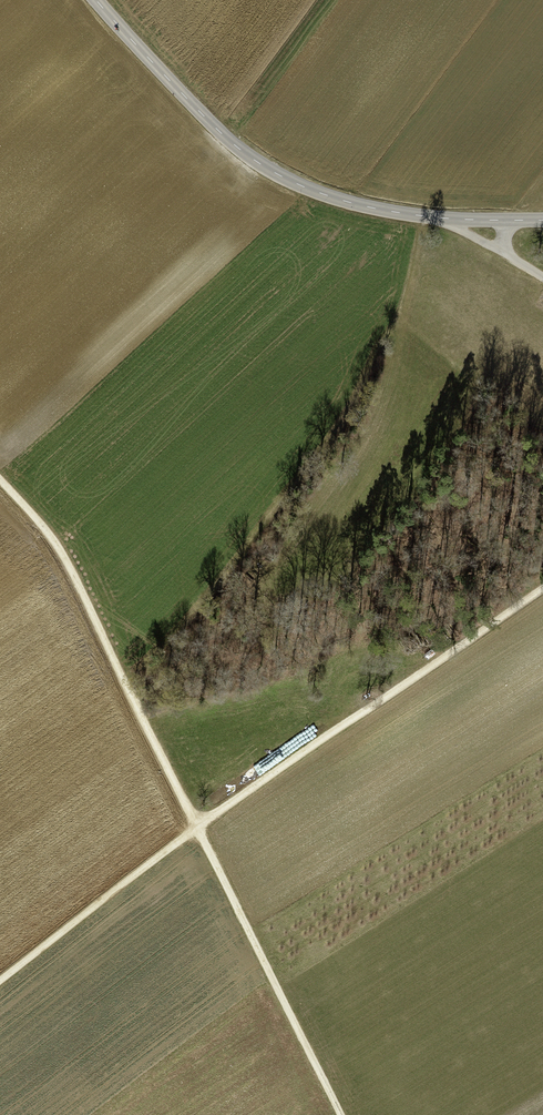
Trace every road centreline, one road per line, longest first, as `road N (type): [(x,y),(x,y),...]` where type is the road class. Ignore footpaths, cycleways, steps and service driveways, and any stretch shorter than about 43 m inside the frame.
road 1 (track): [(340,1114),(62,554),(0,480)]
road 2 (track): [(542,589),(197,826),(0,982)]
road 3 (tertiary): [(542,220),(379,209),(272,171),(217,130),(96,0)]
road 4 (track): [(542,277),(429,216)]

